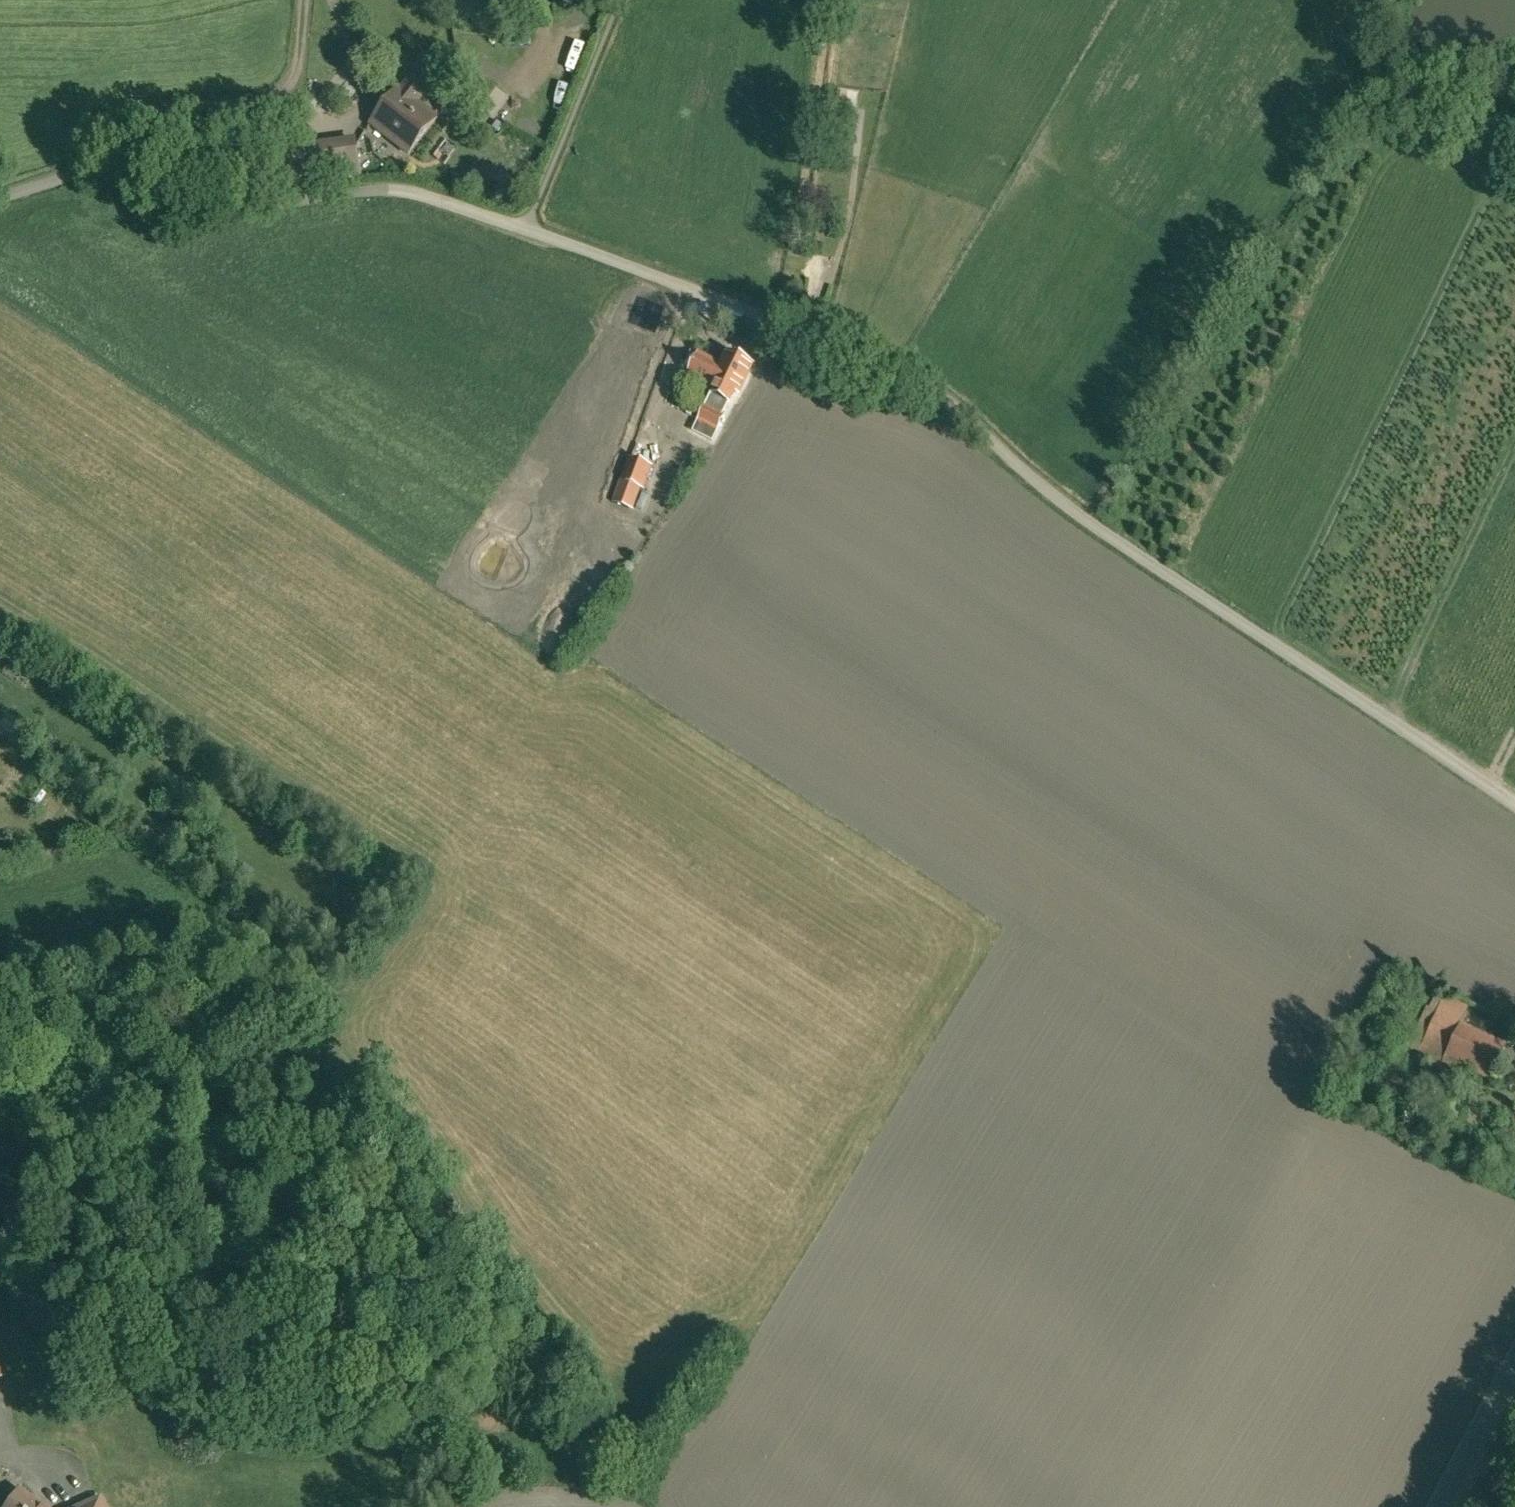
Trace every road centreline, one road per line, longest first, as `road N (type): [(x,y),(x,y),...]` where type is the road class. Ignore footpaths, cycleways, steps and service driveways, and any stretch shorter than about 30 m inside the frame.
road 1 (unclassified): [(1514,809),(1332,696),(814,338),(571,244),(398,192),(285,200),(127,165),(59,175),(0,196)]
road 2 (track): [(127,165),(154,112),(277,94),(299,63),(305,0)]
road 3 (unclassified): [(1440,1506),(1514,1364)]
road 4 (track): [(542,0),(545,42),(464,97)]

